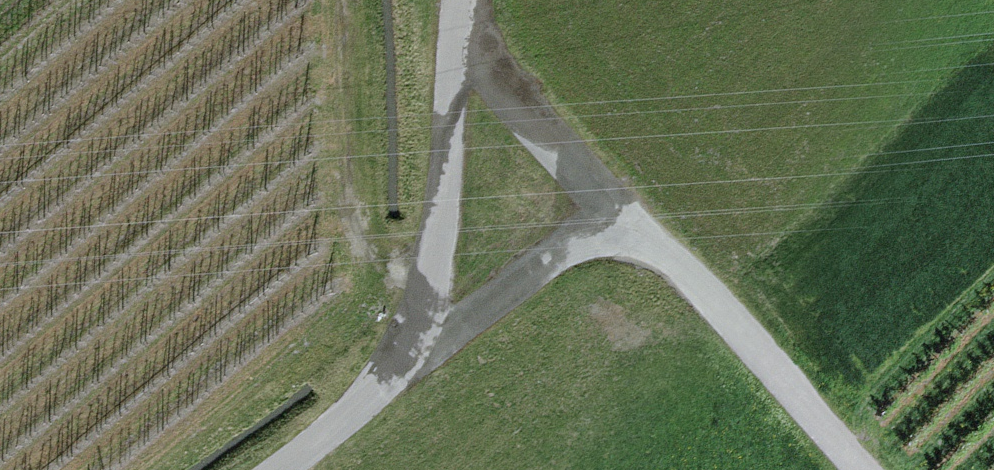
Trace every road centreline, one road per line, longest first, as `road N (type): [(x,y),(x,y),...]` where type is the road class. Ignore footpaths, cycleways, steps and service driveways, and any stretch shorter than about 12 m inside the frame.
road 1 (unclassified): [(619,212),(686,272),(864,469)]
road 2 (unclassified): [(394,380),(427,300),(450,164),(456,35)]
road 3 (unclassified): [(394,380),(619,212)]
road 4 (unclassified): [(456,35),(619,212)]
road 5 (unclassified): [(278,469),(394,380)]

